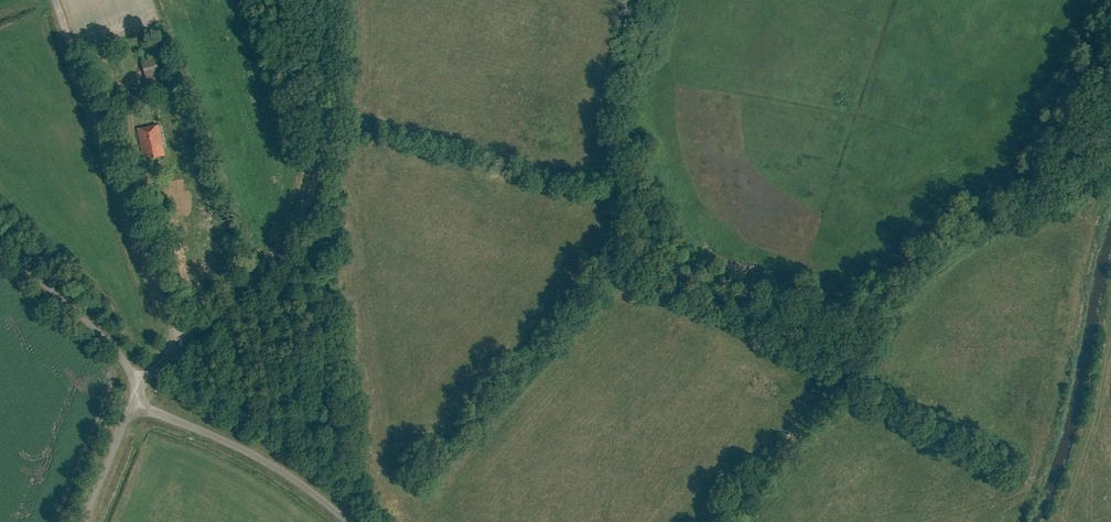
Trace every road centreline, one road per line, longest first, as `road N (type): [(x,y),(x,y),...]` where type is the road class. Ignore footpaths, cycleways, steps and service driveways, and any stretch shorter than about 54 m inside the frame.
road 1 (unclassified): [(141,382),(304,212),(320,164),(324,0)]
road 2 (unclassified): [(348,521),(232,443),(134,403)]
road 3 (track): [(714,521),(842,372),(833,348)]
road 4 (unclassified): [(141,382),(0,243)]
road 5 (unclassified): [(82,521),(134,403)]

